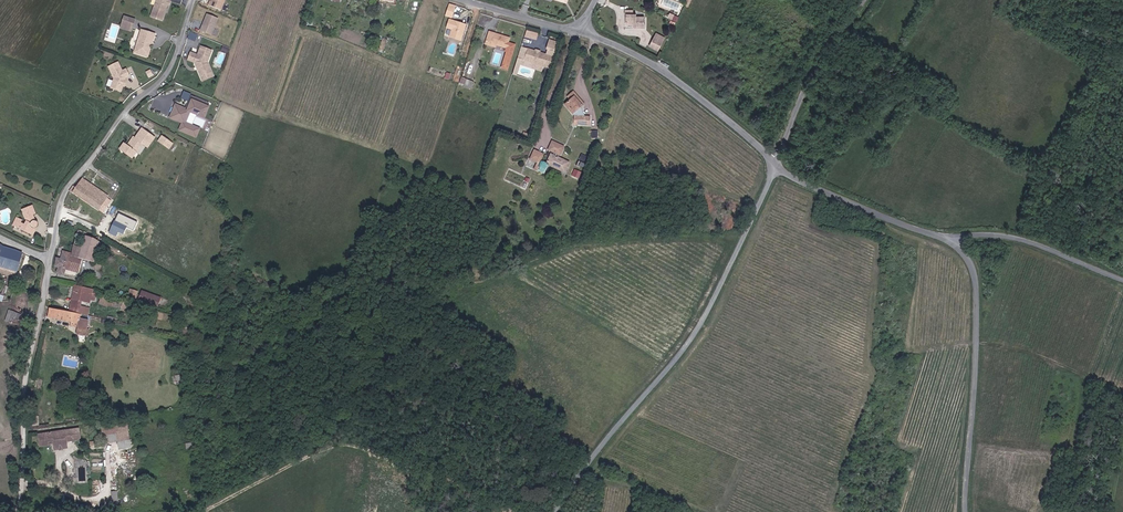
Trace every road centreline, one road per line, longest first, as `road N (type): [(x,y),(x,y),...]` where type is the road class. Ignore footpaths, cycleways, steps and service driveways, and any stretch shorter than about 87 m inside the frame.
road 1 (unclassified): [(776,164),(704,319),(558,511)]
road 2 (track): [(521,511),(371,449),(343,447),(173,511)]
road 3 (unclassified): [(193,0),(167,75),(126,110),(64,191),(49,259)]
road 4 (unclassified): [(951,241),(972,265),(976,285),(966,511)]
road 5 (unclassified): [(20,511),(24,421),(49,259)]
road 6 (unclassified): [(578,31),(649,62),(776,164)]
road 7 (unclassified): [(776,164),(951,241)]
road 8 (unclassified): [(865,0),(798,110),(776,164)]
road 9 (unclassified): [(951,241),(989,234),(1034,243),(1122,280)]

